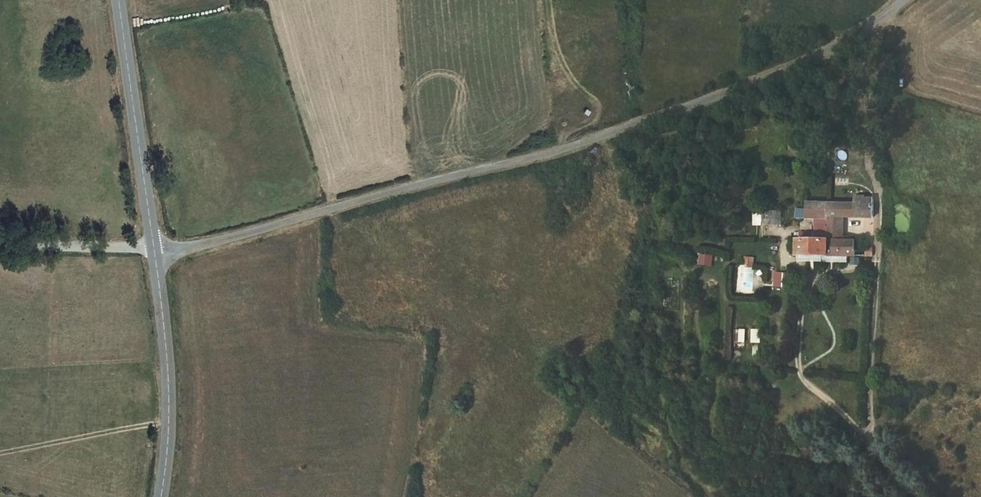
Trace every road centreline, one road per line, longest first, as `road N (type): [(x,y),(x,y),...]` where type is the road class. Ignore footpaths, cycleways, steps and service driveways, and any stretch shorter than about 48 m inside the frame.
road 1 (unclassified): [(907,0),(753,82),(553,154),(154,251)]
road 2 (primary): [(154,251),(118,0)]
road 3 (primary): [(160,496),(168,449),(154,251)]
road 4 (unclassified): [(154,251),(0,247)]

